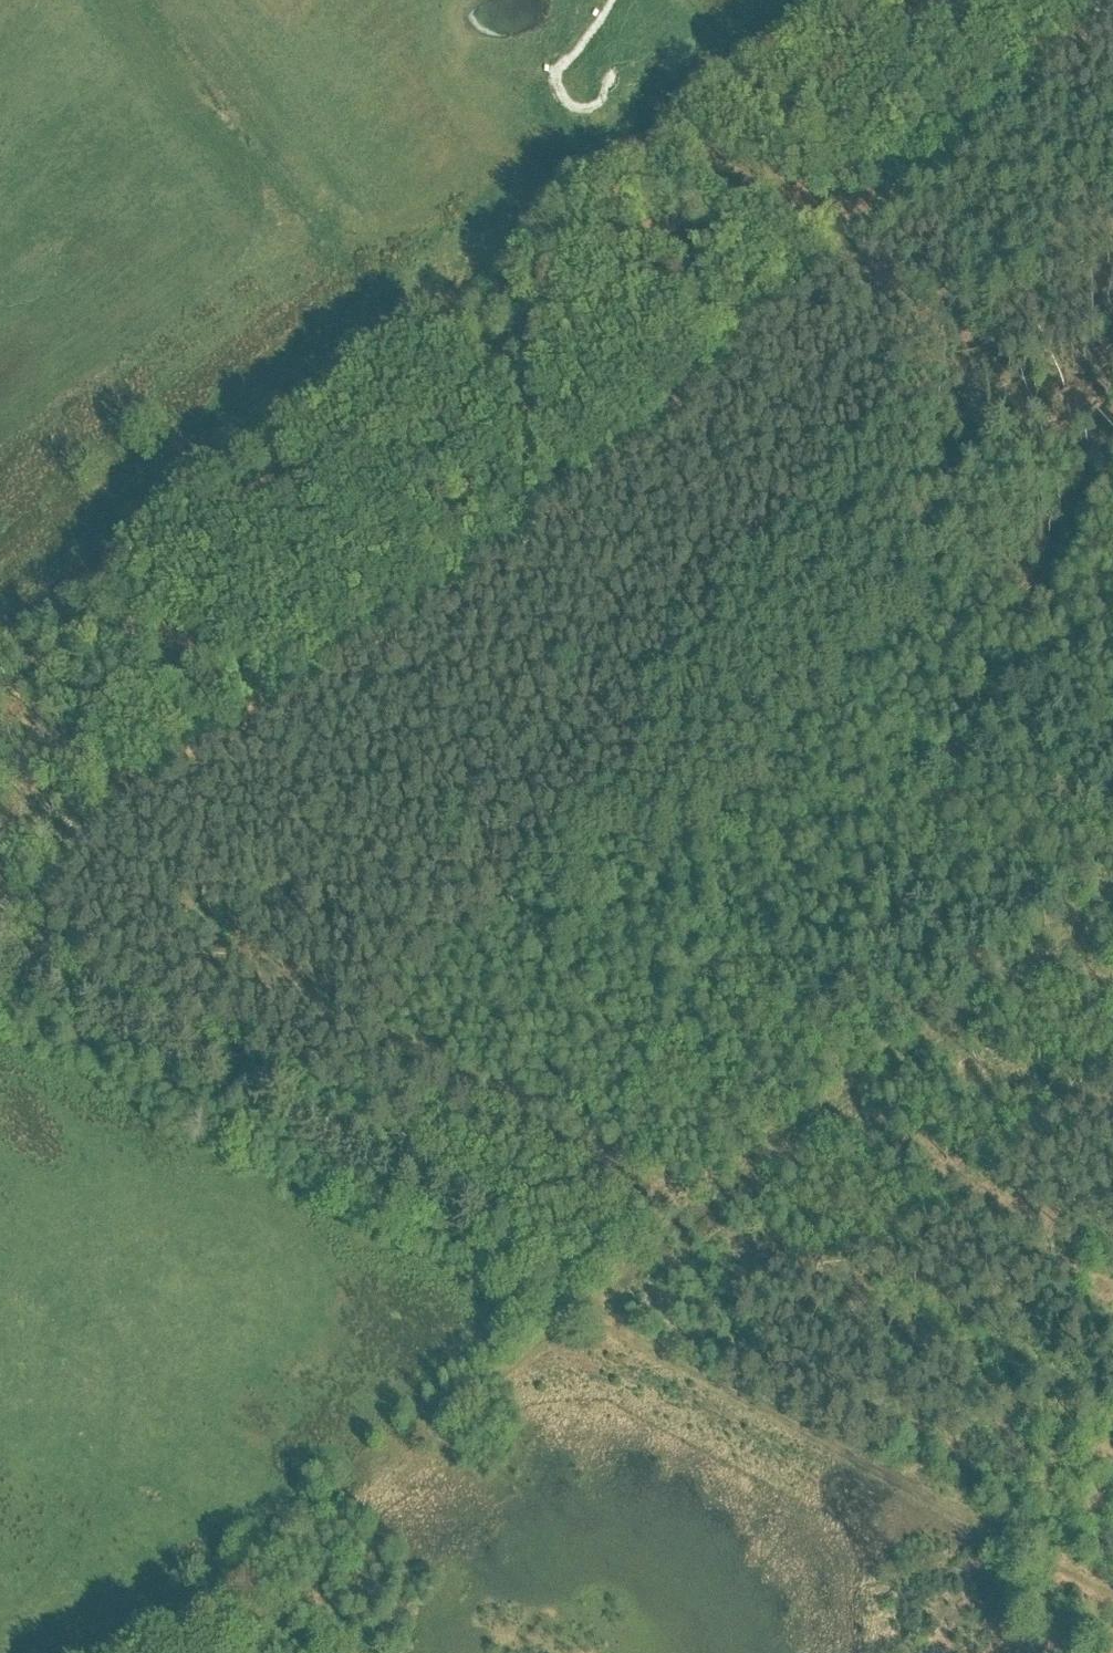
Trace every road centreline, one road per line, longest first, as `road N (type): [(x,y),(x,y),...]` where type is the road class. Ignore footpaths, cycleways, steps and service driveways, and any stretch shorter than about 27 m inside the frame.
road 1 (track): [(1112,1597),(582,1304)]

